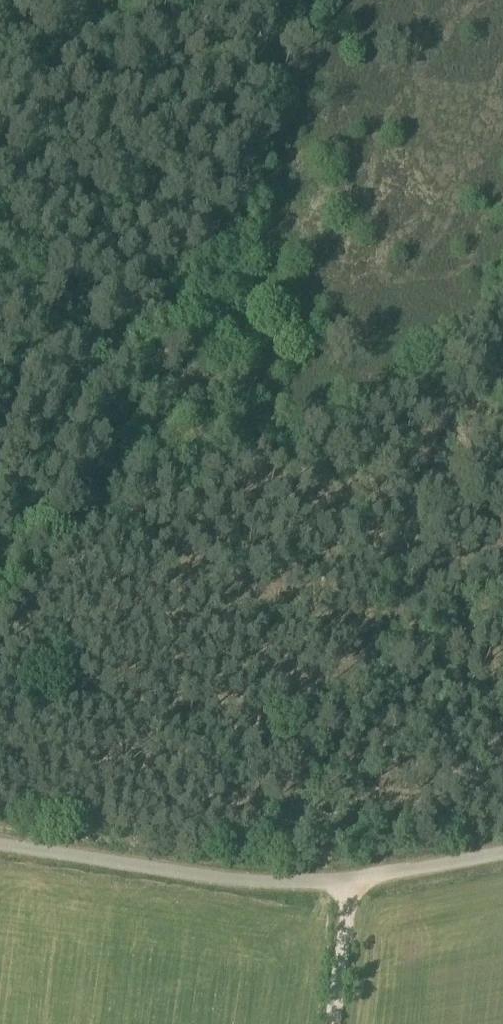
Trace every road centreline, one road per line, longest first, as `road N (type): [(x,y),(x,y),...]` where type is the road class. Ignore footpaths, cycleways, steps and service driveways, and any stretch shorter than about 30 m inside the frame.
road 1 (unclassified): [(0,845),(216,879),(307,881),(502,850)]

